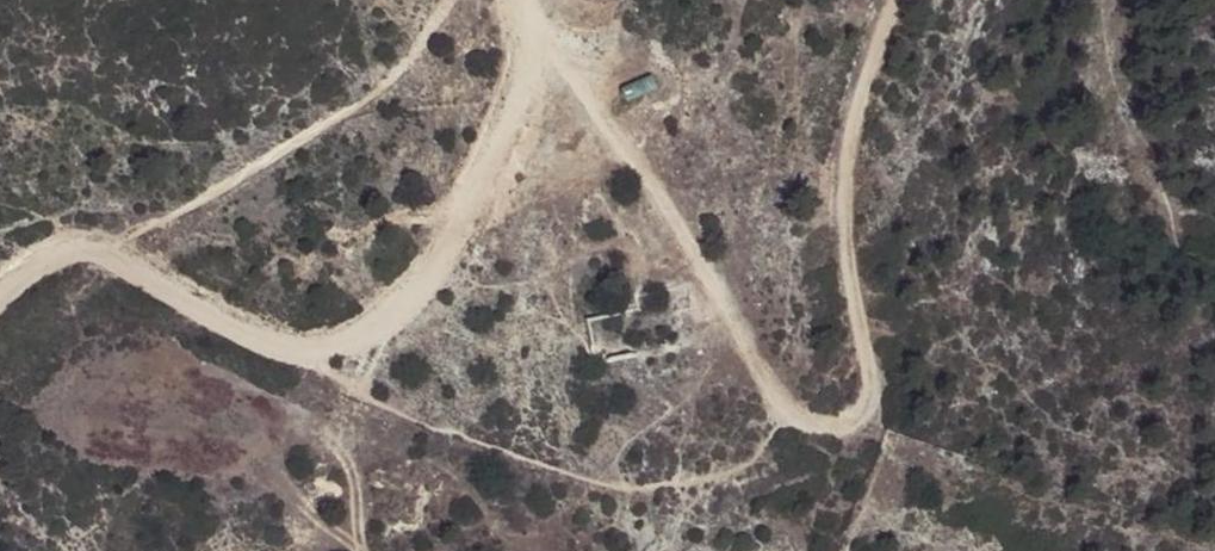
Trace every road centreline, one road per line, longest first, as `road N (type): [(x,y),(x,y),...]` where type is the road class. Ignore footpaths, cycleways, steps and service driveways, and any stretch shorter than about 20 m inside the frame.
road 1 (track): [(529,44),(631,145),(768,397),(801,424),(846,428),(870,390),(847,255),(848,161),(866,74),(902,0)]
road 2 (track): [(0,284),(67,246),(272,346),(332,350),(413,300),(487,182),(529,44),(512,0)]

